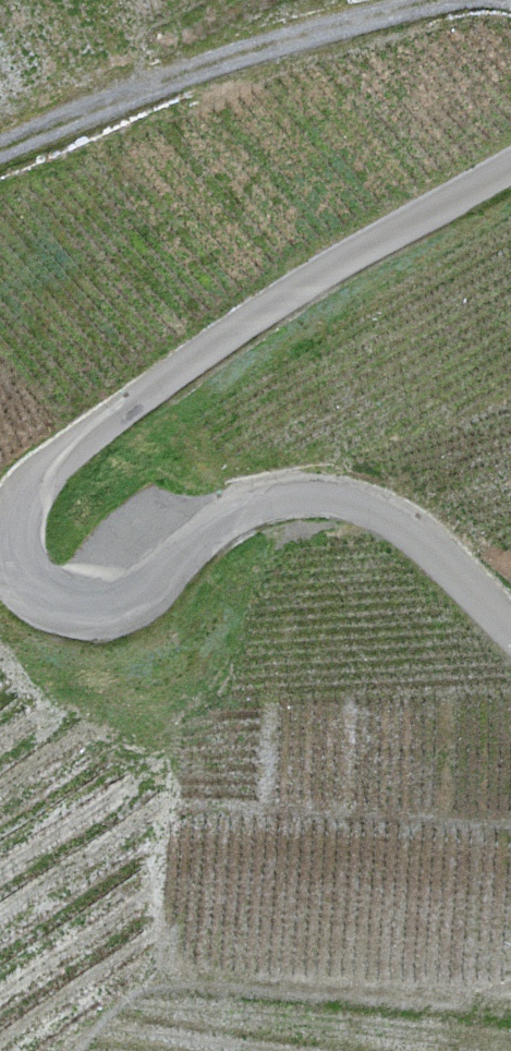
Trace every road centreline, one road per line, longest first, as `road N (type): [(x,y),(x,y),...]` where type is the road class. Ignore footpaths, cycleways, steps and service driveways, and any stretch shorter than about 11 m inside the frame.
road 1 (unclassified): [(510,167),(275,304),(64,450),(26,495),(10,537),(26,578),(56,600),(100,608),(159,578),(205,519),(273,497),(345,499),(410,535),(510,630)]
road 2 (track): [(0,153),(284,42),(445,0)]

